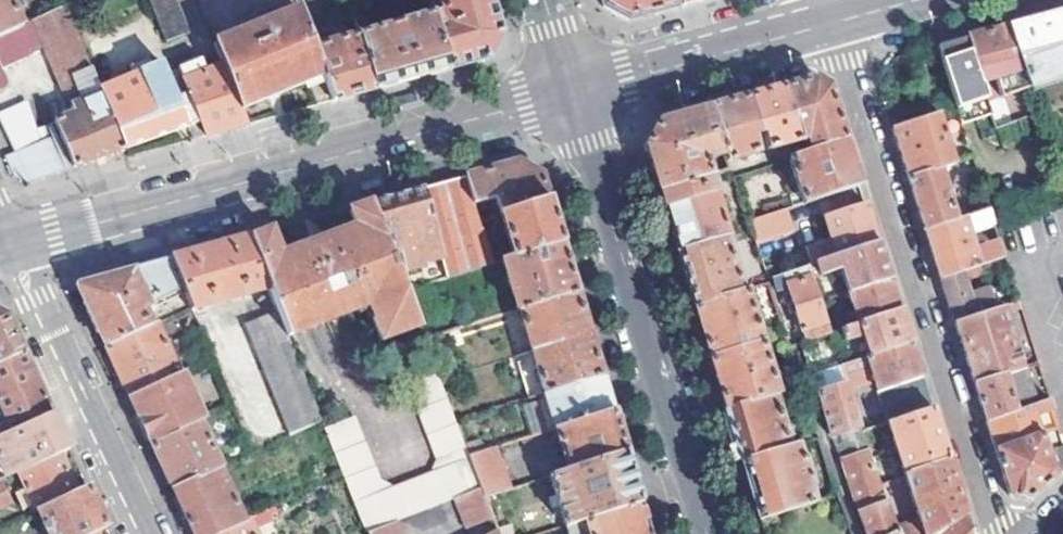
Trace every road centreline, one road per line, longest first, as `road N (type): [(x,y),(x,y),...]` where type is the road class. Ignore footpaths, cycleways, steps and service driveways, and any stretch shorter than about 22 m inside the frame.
road 1 (residential): [(11,246),(571,88)]
road 2 (residential): [(993,533),(827,25)]
road 3 (secondary): [(706,533),(571,88)]
road 4 (residential): [(148,533),(11,246)]
road 5 (secondary): [(827,25),(571,88)]

